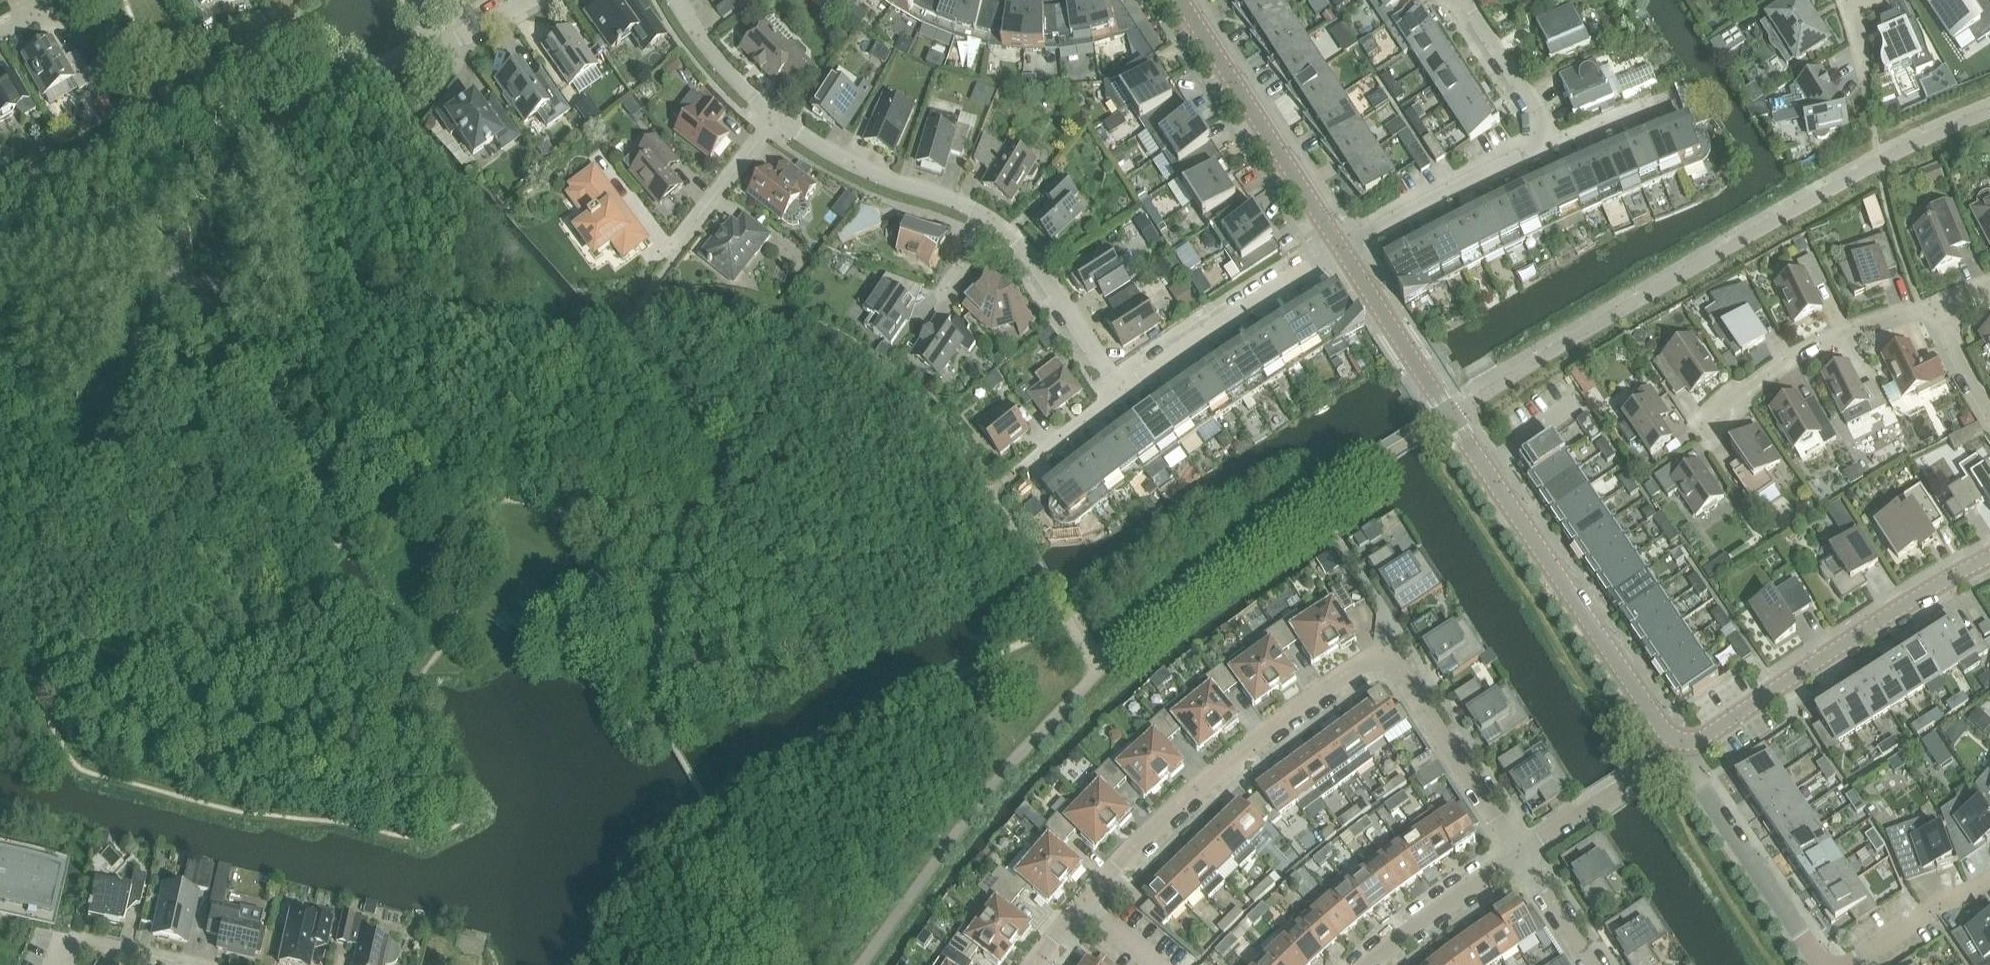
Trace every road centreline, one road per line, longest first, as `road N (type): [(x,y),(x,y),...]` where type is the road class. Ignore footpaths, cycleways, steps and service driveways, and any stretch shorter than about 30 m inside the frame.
road 1 (residential): [(1516,855),(1398,671),(1366,661),(1177,803),(1033,964)]
road 2 (tertiary): [(1342,248),(1668,732),(1684,740)]
road 3 (tertiary): [(1684,740),(1705,735),(1989,556)]
road 4 (tertiary): [(1182,0),(1342,248)]
road 5 (residential): [(1825,964),(1693,773),(1684,740)]
road 6 (residential): [(1123,392),(1342,248)]
road 7 (residential): [(1708,424),(1767,372),(1839,332),(1932,306)]
road 8 (residential): [(994,218),(856,163),(779,117)]
road 9 (residential): [(1342,248),(1551,135)]
road 10 (residential): [(994,218),(1043,269),(1123,392)]
road 11 (residential): [(1516,855),(1684,740)]
road 12 (residential): [(1366,964),(1516,855)]
road 13 (residential): [(1840,964),(1989,878)]
road 14 (residential): [(677,245),(779,117)]
road 15 (residential): [(1551,135),(1469,0)]
road 16 (residential): [(779,117),(729,72),(678,0)]
road 17 (residential): [(199,964),(88,941),(59,964)]
road 18 (residential): [(523,0),(449,43),(434,43),(409,0)]
road 19 (residential): [(1587,964),(1516,855)]

